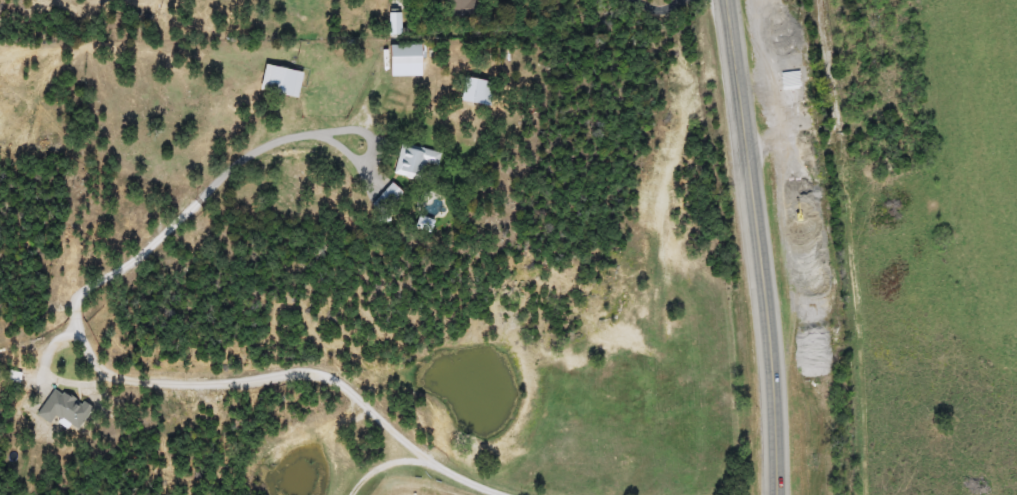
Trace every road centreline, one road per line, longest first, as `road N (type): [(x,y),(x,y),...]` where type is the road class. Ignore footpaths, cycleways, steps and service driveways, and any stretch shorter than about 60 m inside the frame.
road 1 (residential): [(522,494),(436,459),(333,370),(225,378),(110,371),(76,304),(79,291),(271,135),(317,128)]
road 2 (trunk): [(775,494),(771,371),(726,0)]
road 3 (residential): [(745,139),(780,132),(794,105),(786,0)]

